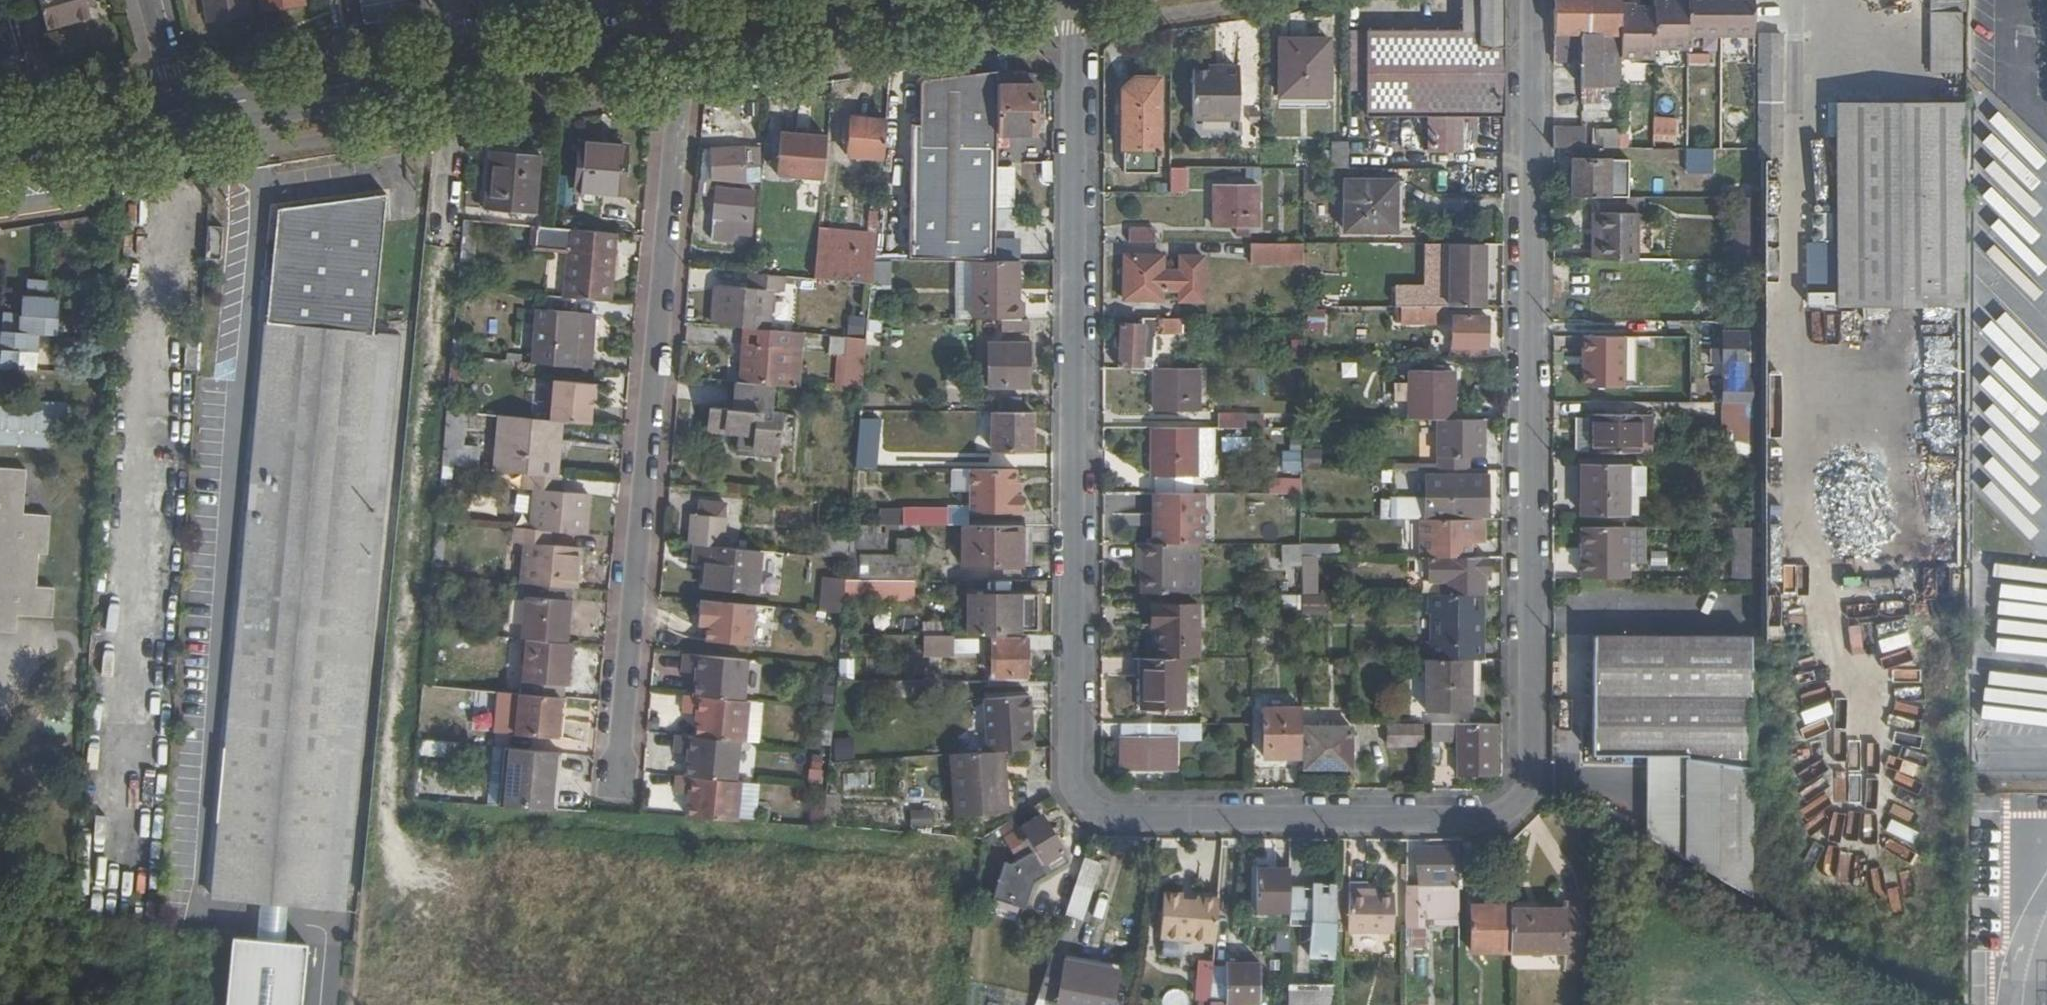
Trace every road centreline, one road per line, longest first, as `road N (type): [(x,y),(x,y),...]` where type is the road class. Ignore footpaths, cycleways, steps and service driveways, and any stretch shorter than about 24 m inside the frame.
road 1 (residential): [(1530,0),(1530,788),(1503,816),(1102,817),(1077,792),(1074,0)]
road 2 (residential): [(618,791),(683,58)]
road 3 (secondary): [(186,132),(683,58)]
road 4 (secondary): [(470,66),(180,110)]
road 5 (secondary): [(684,33),(470,66)]
road 6 (secondary): [(0,161),(186,132)]
road 7 (secondary): [(180,110),(0,129)]
road 8 (secondary): [(760,46),(879,16)]
road 9 (secondary): [(879,16),(757,22)]

